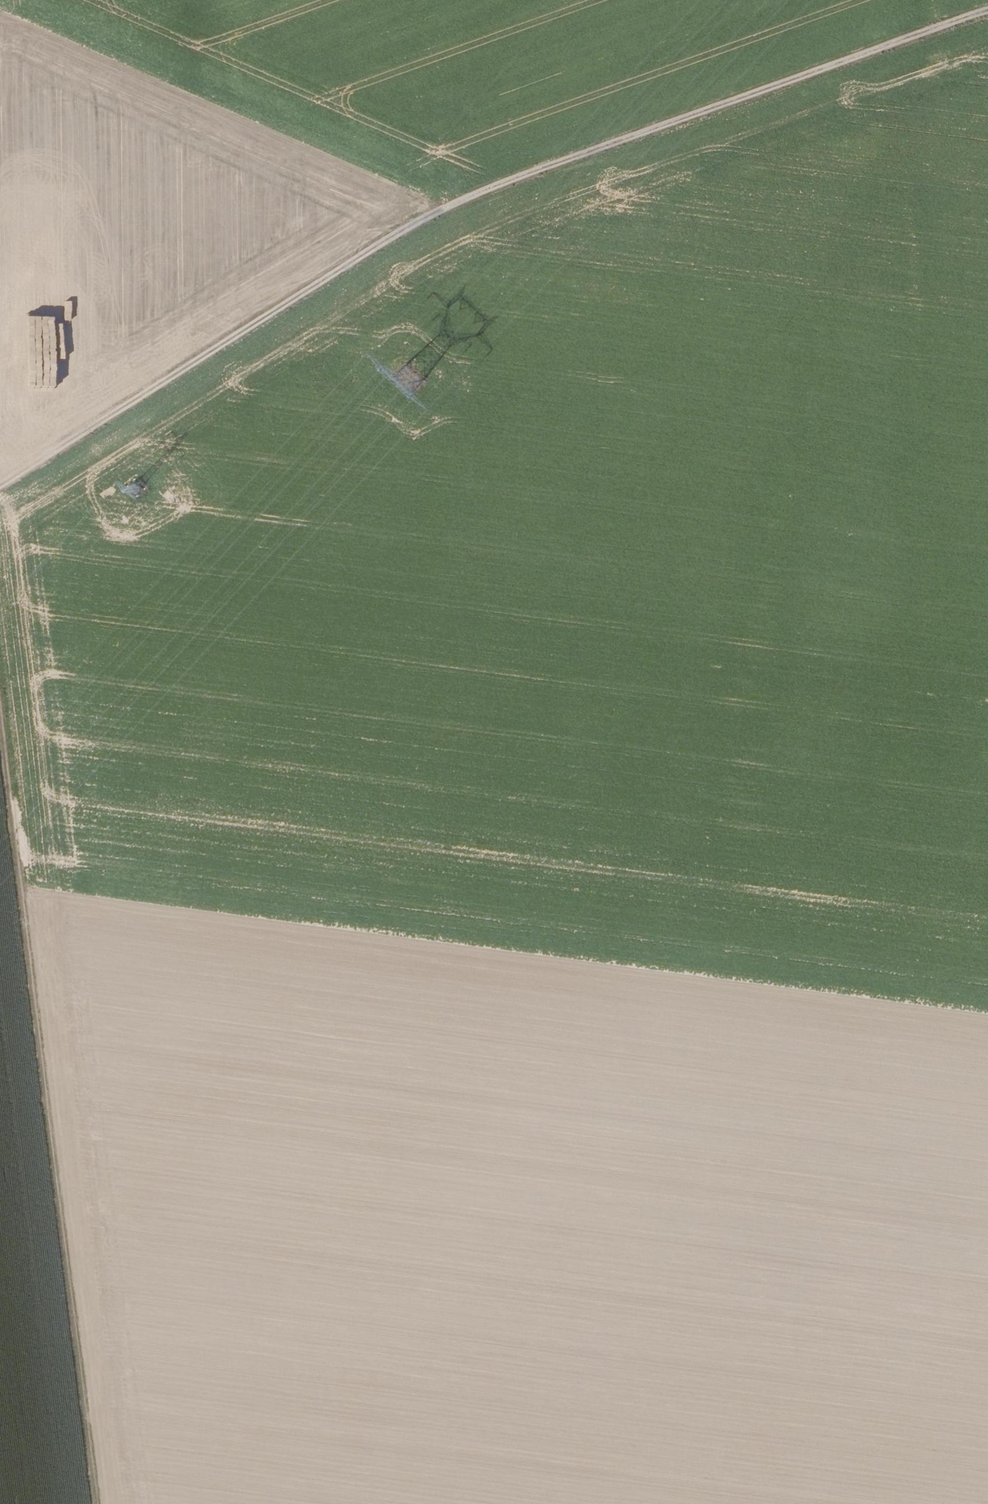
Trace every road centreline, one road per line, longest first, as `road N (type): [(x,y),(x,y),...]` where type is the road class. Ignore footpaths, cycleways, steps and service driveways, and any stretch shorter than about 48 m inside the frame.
road 1 (track): [(987,15),(487,189),(402,229),(0,484)]
road 2 (track): [(0,733),(97,1503)]

